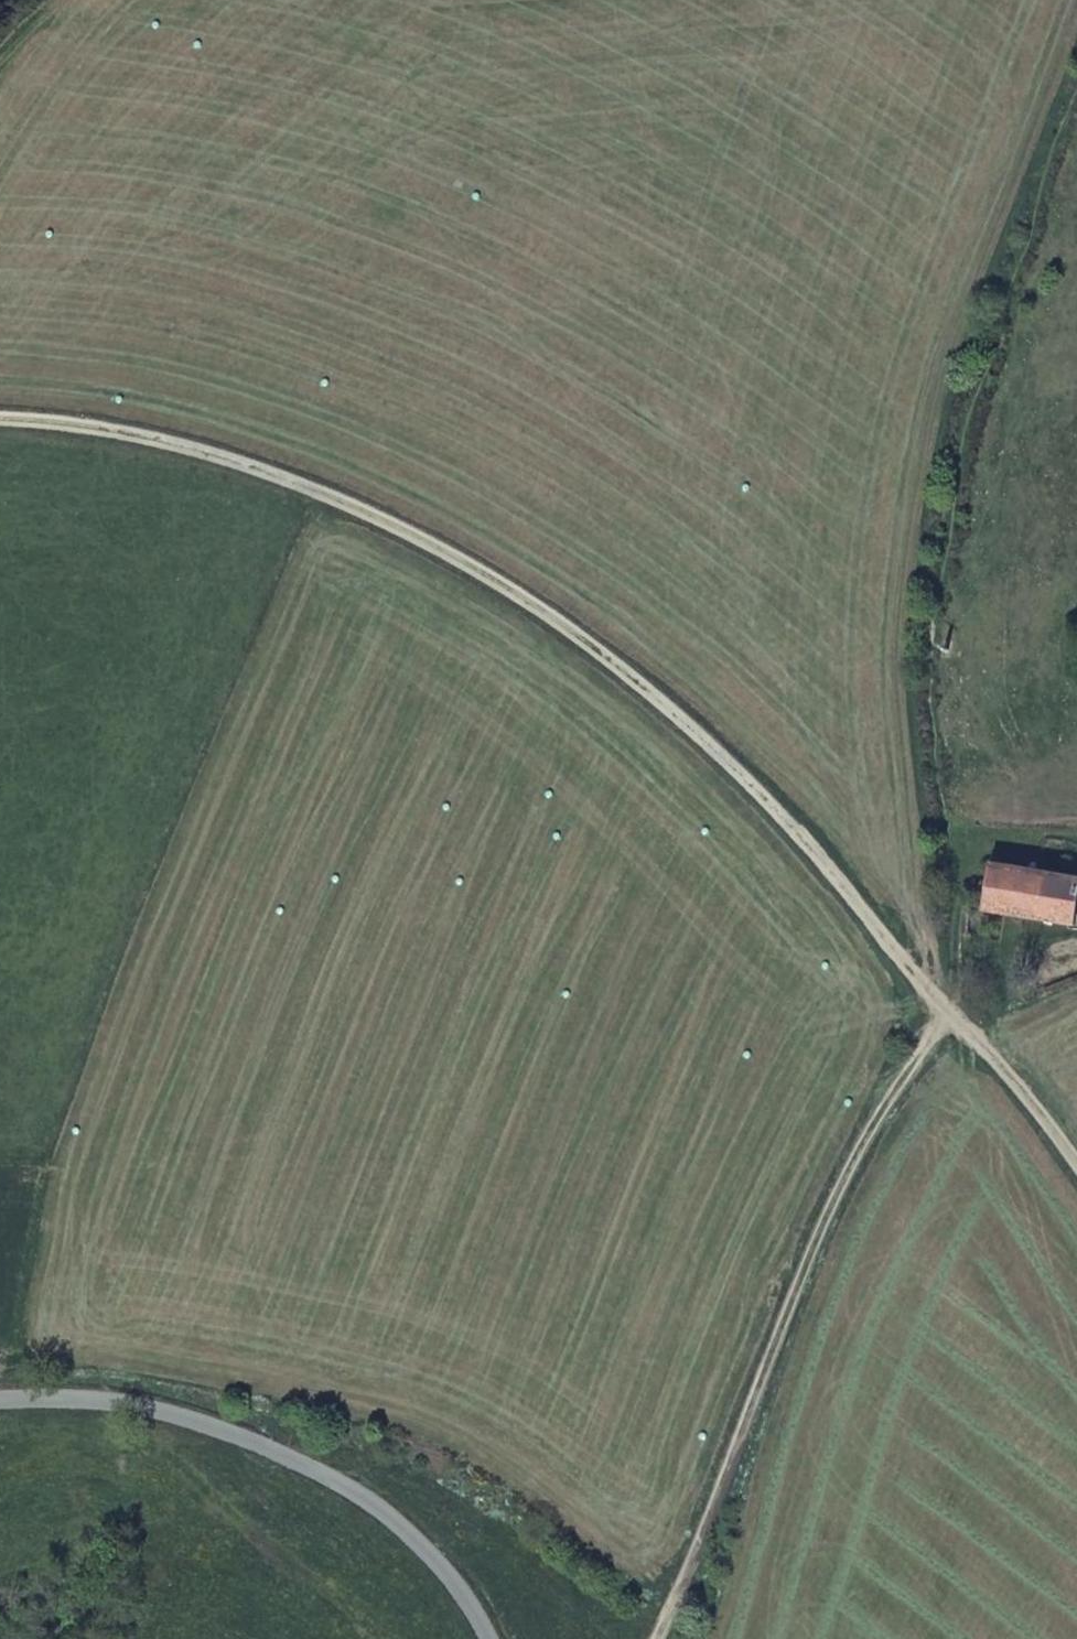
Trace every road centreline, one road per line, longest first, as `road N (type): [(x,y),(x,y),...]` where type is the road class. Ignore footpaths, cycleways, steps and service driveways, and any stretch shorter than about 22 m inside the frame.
road 1 (track): [(0,419),(65,422),(171,443),(284,477),(542,608),(642,683),(775,807),(943,1009)]
road 2 (unclassified): [(663,1638),(806,1266),(892,1088),(943,1009)]
road 3 (unclassified): [(480,1638),(450,1579),(298,1466),(73,1395),(0,1401)]
road 4 (unclassified): [(1076,1161),(1011,1075),(943,1009)]

